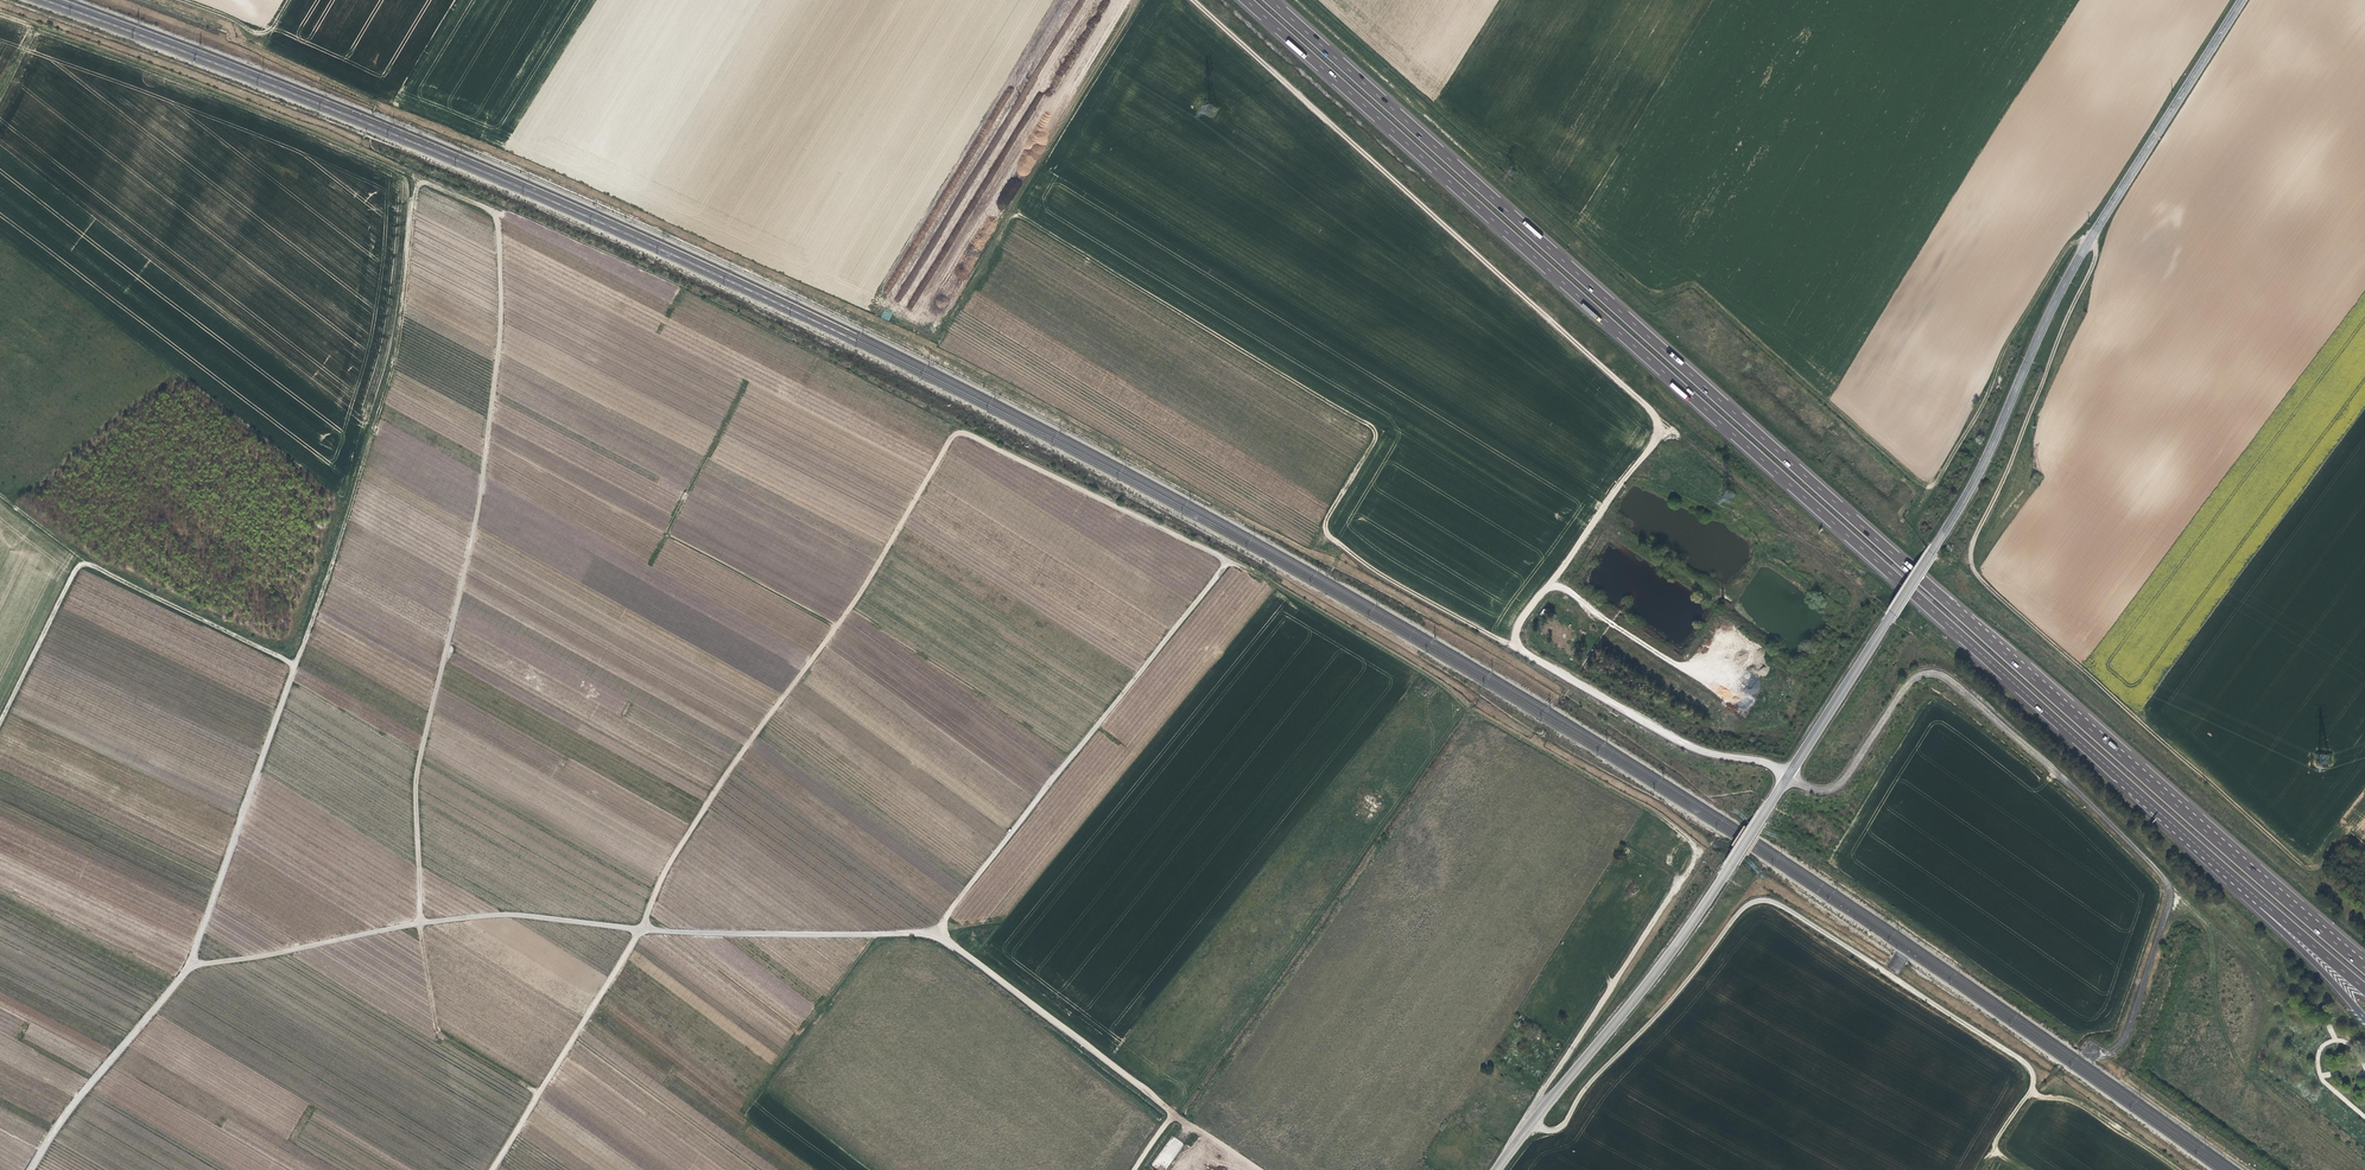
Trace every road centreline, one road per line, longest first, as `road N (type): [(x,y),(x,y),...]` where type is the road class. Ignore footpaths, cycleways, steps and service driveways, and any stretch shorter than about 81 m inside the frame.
road 1 (track): [(1261,1169),(933,931),(726,933),(518,913),(417,924),(187,968),(295,665),(83,562)]
road 2 (track): [(420,176),(684,288),(1228,561),(1648,810),(1668,836),(1675,888)]
road 3 (motorway): [(2364,968),(1271,0)]
road 4 (tertiary): [(1496,1169),(1674,949),(1893,612),(1981,462),(2061,287),(2240,0)]
road 5 (motorway): [(1247,0),(2215,862)]
road 6 (track): [(2089,238),(2094,259),(1970,542),(1969,562),(2305,868),(2319,867),(2338,838),(2364,845)]
road 7 (track): [(957,428),(842,619),(713,789),(658,879),(643,929),(489,1169)]
road 8 (track): [(492,208),(500,331),(478,497),(415,771),(417,924),(436,1027)]
road 9 (track): [(1191,0),(1771,514)]
road 10 (track): [(1529,1125),(1563,1125),(1587,1085),(1675,994),(1742,908),(1769,900),(2030,1068),(2031,1085),(1979,1169)]
road 11 (track): [(1017,214),(1374,428),(1376,439),(1327,513)]
road 12 (track): [(295,665),(402,338),(420,176)]
road 13 (track): [(1175,1108),(1469,701)]
road 14 (track): [(1228,561),(933,931)]
road 15 (track): [(941,349),(1305,545),(1327,513)]
road 16 (track): [(420,176),(0,15)]
road 17 (track): [(941,349),(1150,0)]
road 18 (track): [(835,628),(485,434)]
road 19 (track): [(2364,1169),(2239,1062),(2215,1008),(2211,936),(2168,889)]
road 20 (track): [(1509,643),(1666,427)]
road 21 (track): [(187,968),(70,1107),(29,1169)]
road 22 (track): [(1327,513),(1327,534),(1383,575),(1509,643)]
road 23 (track): [(941,349),(736,254)]
road 24 (motorway): [(2215,862),(2354,1005)]
road 25 (motorway): [(2215,862),(2364,987)]
road 26 (track): [(83,562),(0,723)]
road 27 (track): [(2027,1093),(2075,1098),(2177,1169)]
road 28 (track): [(1548,579),(1671,665)]
road 29 (track): [(184,0),(257,28),(274,24),(288,0)]

